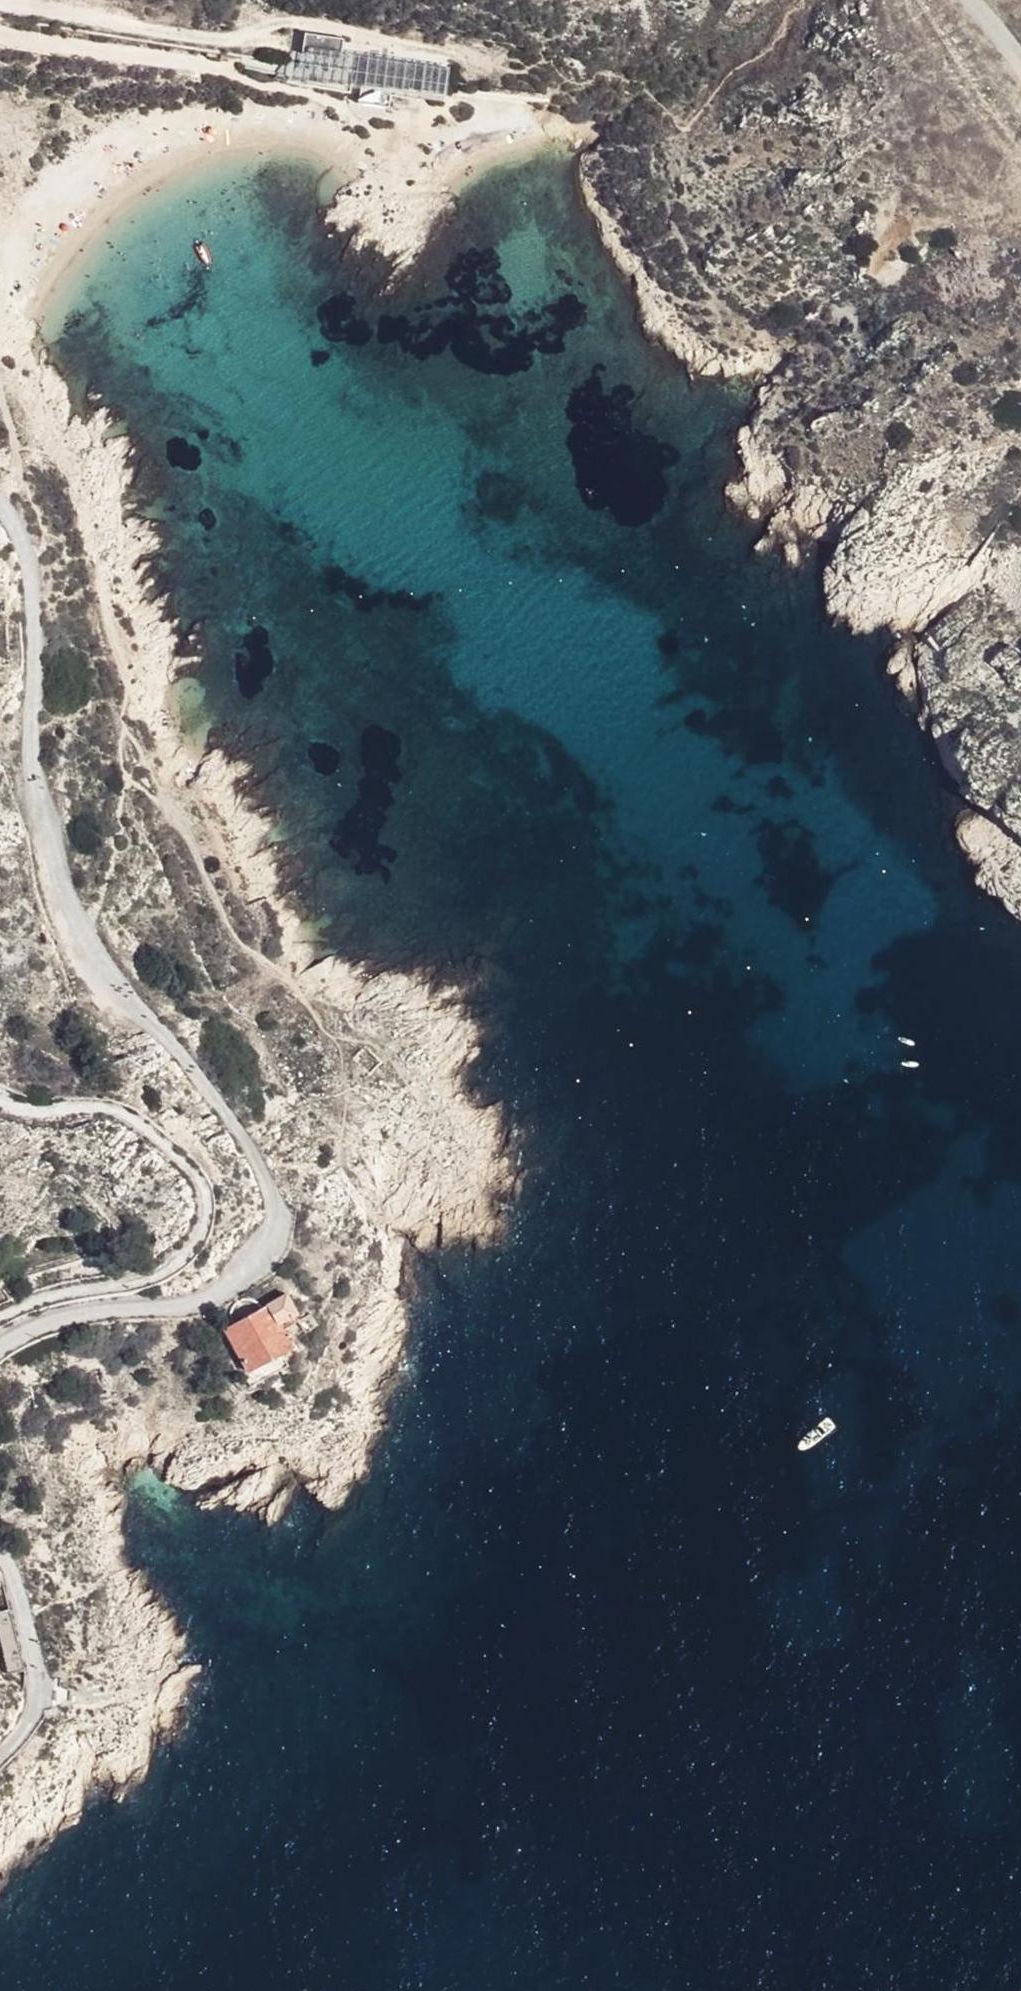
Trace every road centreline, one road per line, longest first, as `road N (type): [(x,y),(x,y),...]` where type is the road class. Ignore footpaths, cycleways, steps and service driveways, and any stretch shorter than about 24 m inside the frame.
road 1 (unclassified): [(0,503),(18,529),(31,575),(34,779),(62,892),(108,973),(240,1135),(276,1211),(260,1253),(203,1299),(62,1317),(0,1346)]
road 2 (track): [(0,4),(213,40),(298,22),(458,55)]
road 3 (track): [(0,36),(219,67),(336,101)]
road 4 (unclassified): [(0,1550),(38,1687),(32,1720),(0,1757)]

